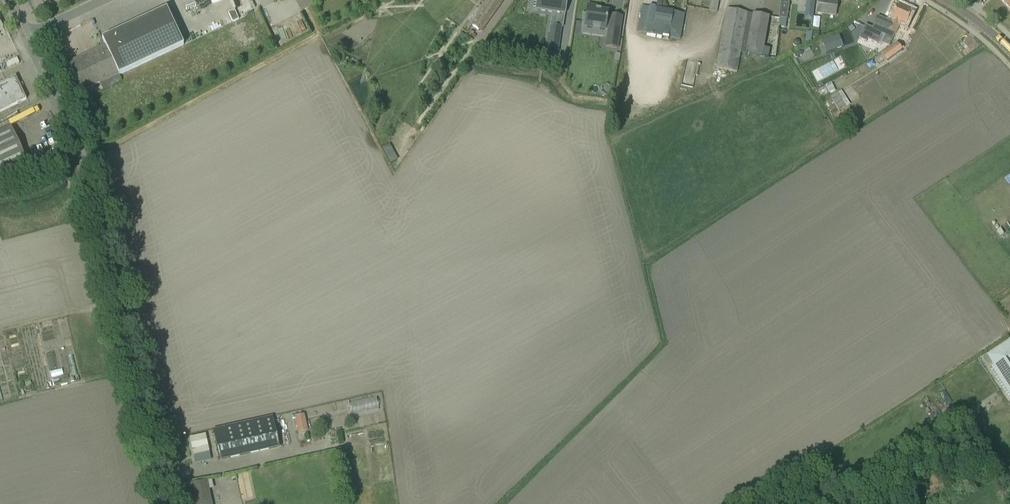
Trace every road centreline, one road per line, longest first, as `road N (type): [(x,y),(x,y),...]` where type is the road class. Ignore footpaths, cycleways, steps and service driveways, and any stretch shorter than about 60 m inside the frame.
road 1 (unclassified): [(161,503),(85,169),(27,39)]

